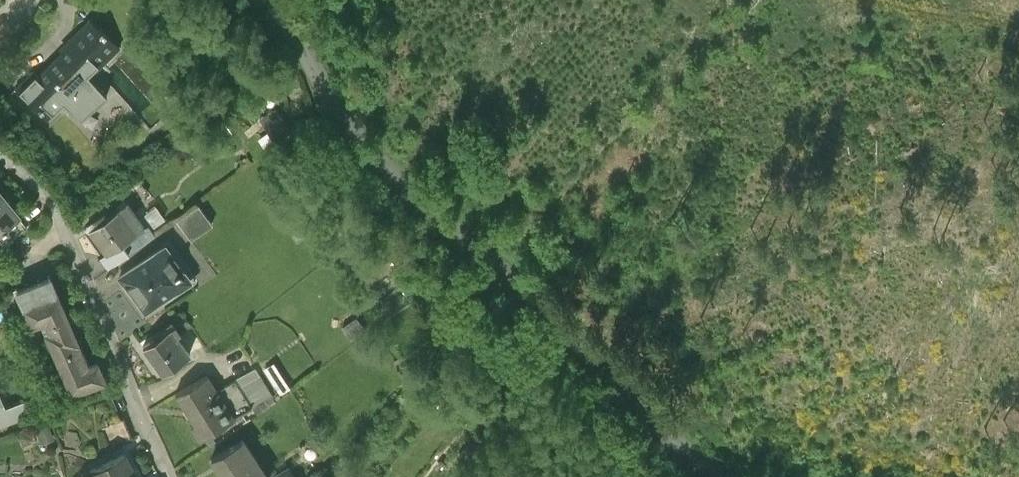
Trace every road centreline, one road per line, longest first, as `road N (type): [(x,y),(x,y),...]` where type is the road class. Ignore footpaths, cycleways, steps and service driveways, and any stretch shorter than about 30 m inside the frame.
road 1 (unclassified): [(273,0),(361,140),(403,186),(729,476)]
road 2 (residential): [(0,155),(40,186),(60,219),(166,476)]

